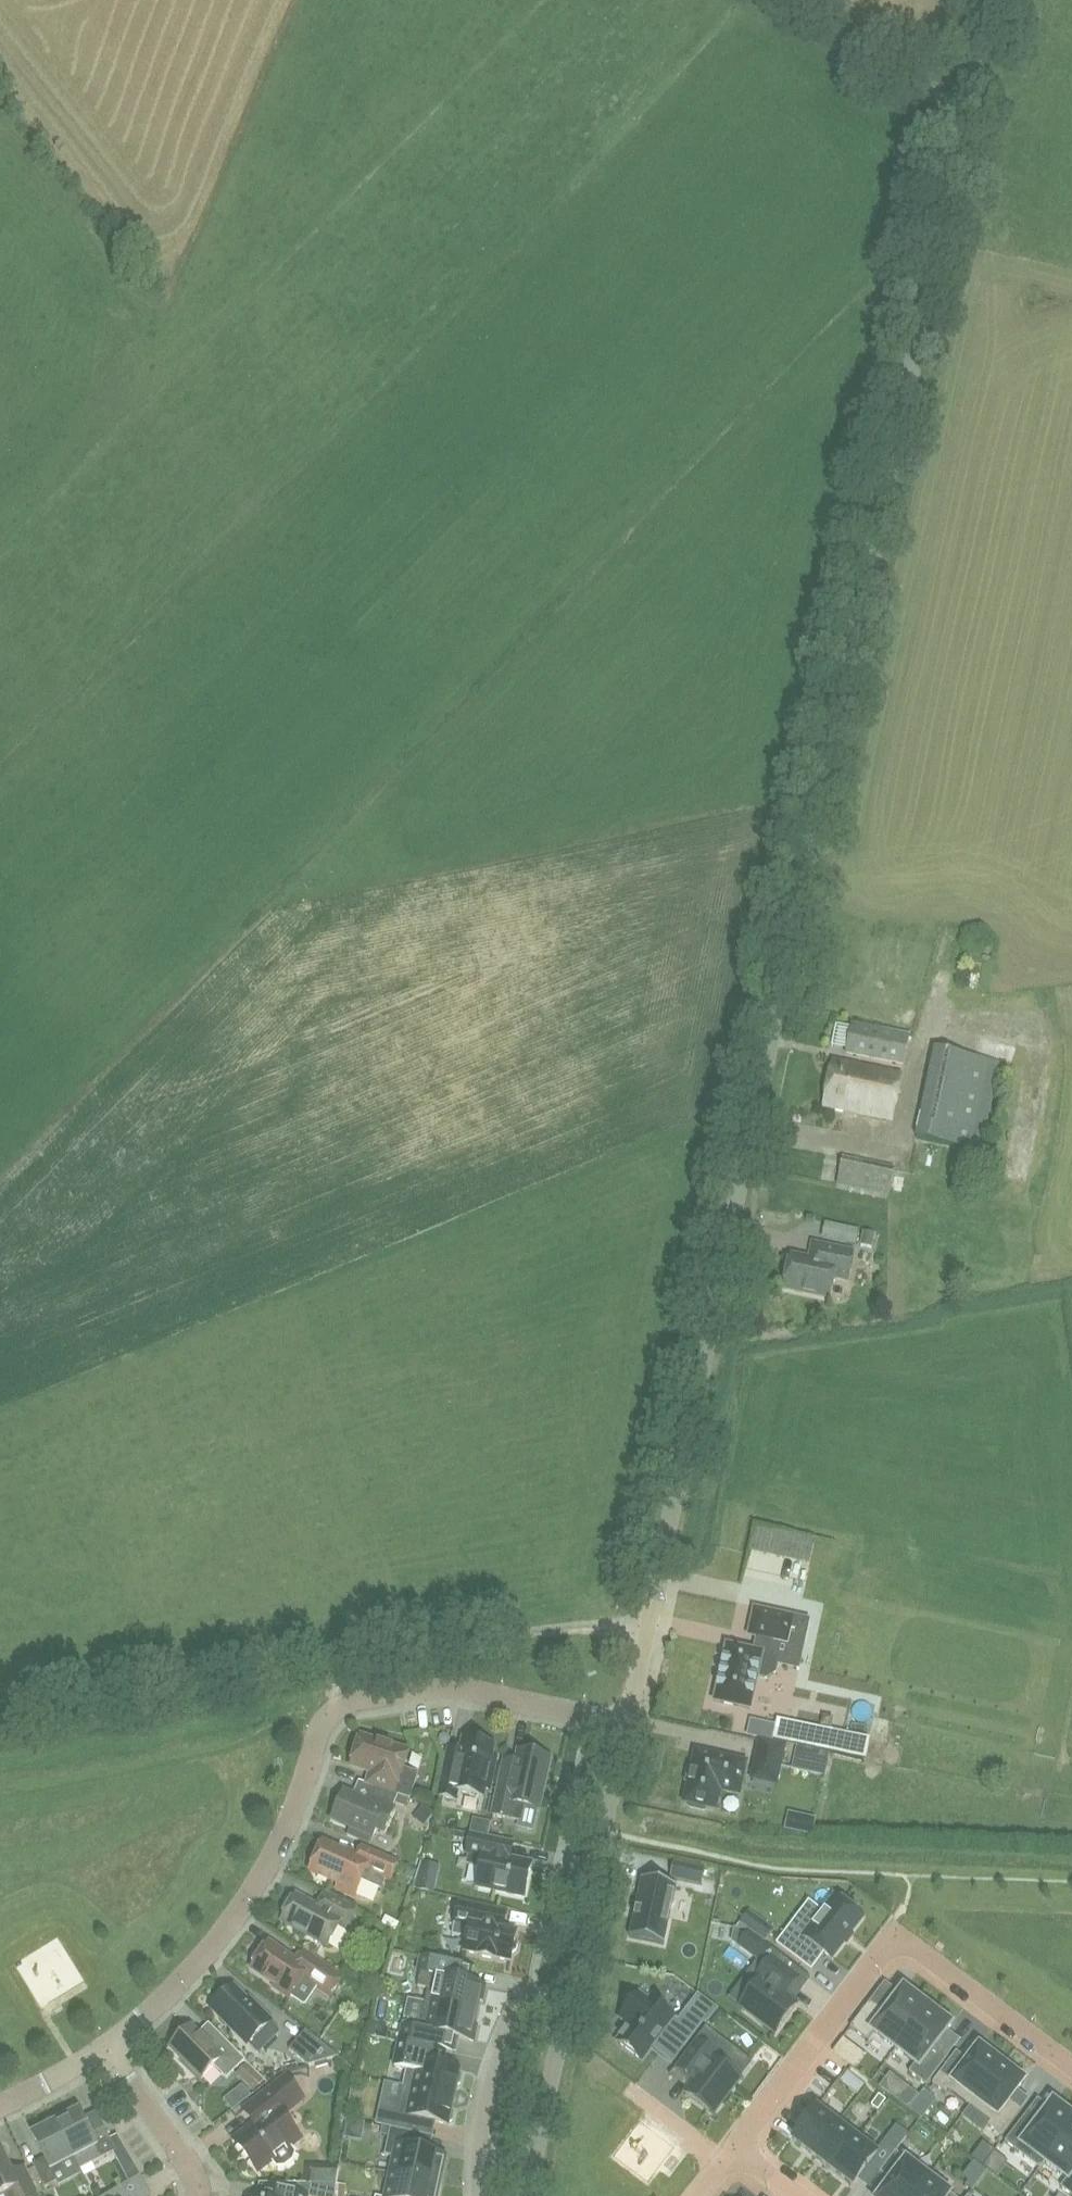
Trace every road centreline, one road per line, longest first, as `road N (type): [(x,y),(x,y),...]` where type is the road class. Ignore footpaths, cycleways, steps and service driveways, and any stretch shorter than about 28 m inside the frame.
road 1 (unclassified): [(628,1718),(993,0)]
road 2 (residential): [(106,2053),(232,1930),(295,1807),(326,1725),(352,1700),(393,1688),(465,1688),(628,1718)]
road 3 (residential): [(732,2147),(894,1939),(1071,2070)]
road 4 (unclassified): [(564,2004),(628,1718)]
road 5 (residential): [(481,2195),(488,2089),(511,2022),(527,1994),(564,2004)]
road 6 (unclassified): [(524,2195),(564,2004)]
road 7 (residential): [(195,2195),(181,2153),(106,2053)]
road 8 (residential): [(0,2109),(106,2053)]

